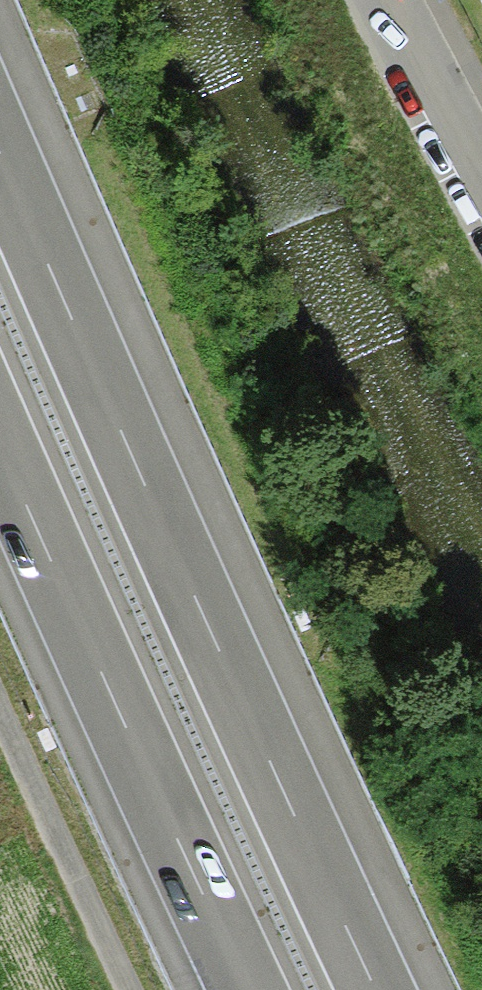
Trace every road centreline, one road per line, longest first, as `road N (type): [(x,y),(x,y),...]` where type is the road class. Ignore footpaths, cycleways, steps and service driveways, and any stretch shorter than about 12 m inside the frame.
road 1 (motorway): [(412,989),(0,116)]
road 2 (motorway): [(0,430),(261,989)]
road 3 (track): [(119,989),(0,739)]
road 4 (residential): [(384,0),(481,177)]

